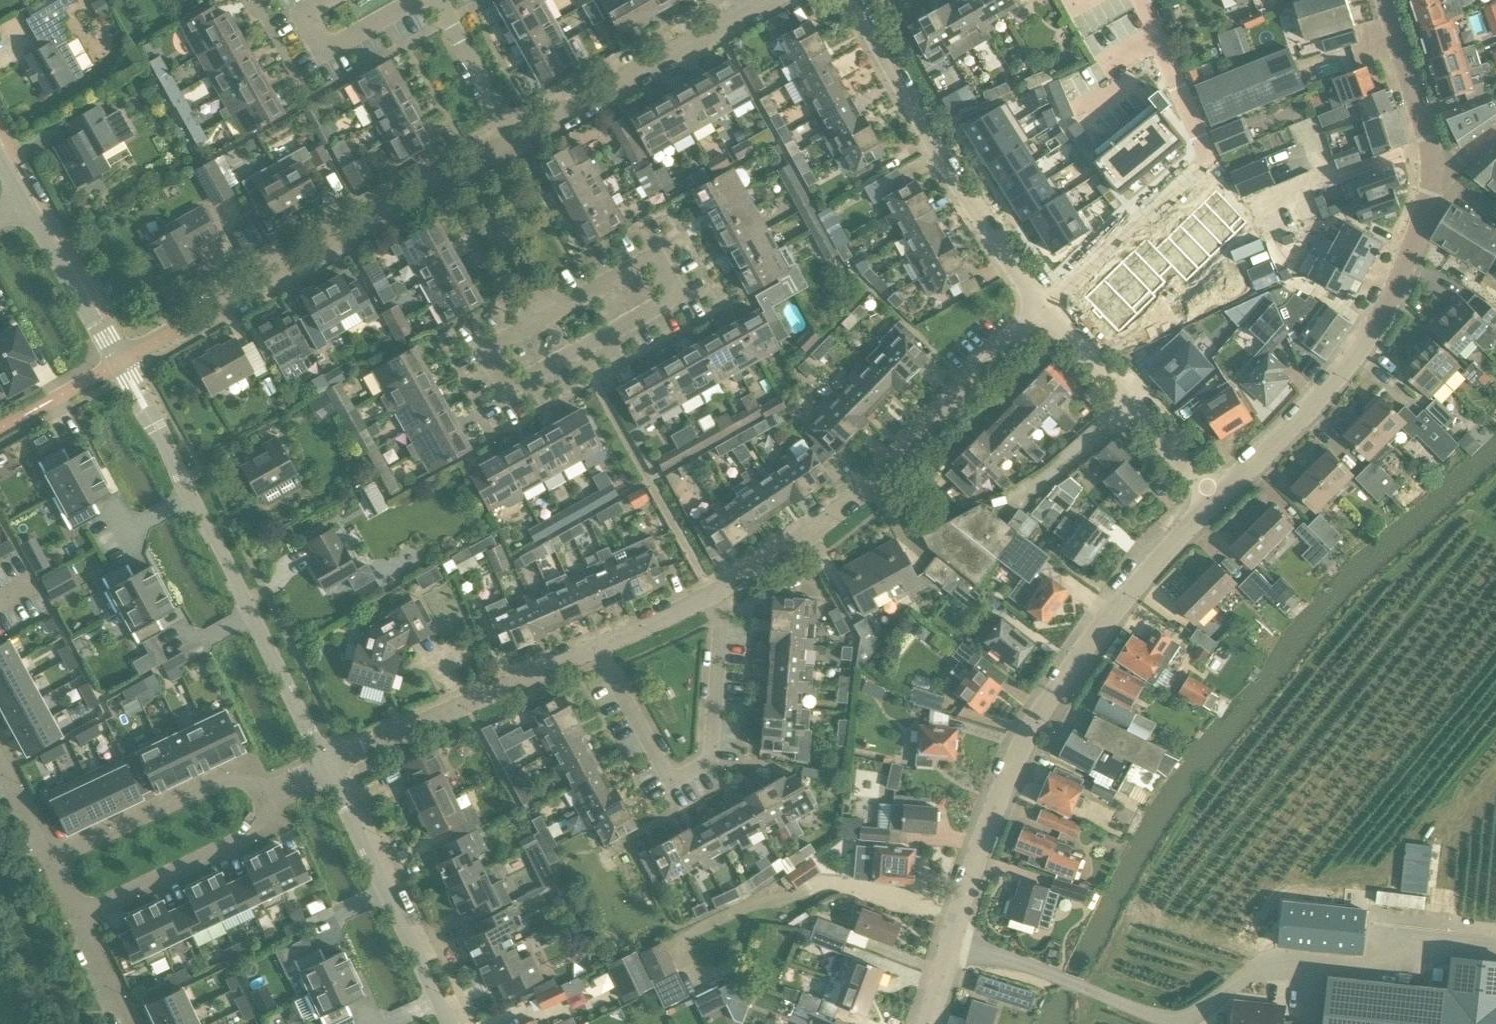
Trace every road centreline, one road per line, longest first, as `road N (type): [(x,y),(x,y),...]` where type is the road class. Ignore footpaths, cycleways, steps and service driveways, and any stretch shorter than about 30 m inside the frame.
road 1 (tertiary): [(928,1023),(982,837),(1031,729),(1115,607),(1215,499)]
road 2 (tertiary): [(326,765),(120,363)]
road 3 (residential): [(710,593),(796,542),(1045,307)]
road 4 (tertiary): [(1215,499),(1332,385),(1365,339),(1392,294),(1439,174)]
road 5 (residential): [(120,363),(465,169)]
road 6 (residential): [(1144,0),(1207,160),(1045,307)]
road 7 (residential): [(1045,307),(929,137),(854,0)]
road 8 (residential): [(598,644),(661,764),(684,774),(711,750),(722,625),(710,593)]
road 9 (residential): [(326,765),(598,644)]
road 10 (tertiary): [(452,1023),(326,765)]
road 11 (residential): [(517,138),(765,0)]
road 12 (residential): [(577,349),(675,295),(654,257),(546,317)]
road 13 (residential): [(1215,499),(1045,307)]
road 14 (residential): [(261,795),(266,812),(257,831),(75,915)]
road 15 (residential): [(50,863),(229,778),(245,779),(261,795)]
road 16 (residential): [(546,317),(483,352),(505,390),(577,349)]
road 17 (tertiary): [(120,363),(25,203)]
road 18 (tertiary): [(1439,174),(1387,0)]
road 19 (residential): [(546,317),(465,169)]
road 20 (residential): [(517,138),(437,0)]
road 21 (track): [(1495,931),(1394,925),(1383,956)]
road 22 (residential): [(598,644),(710,593)]
road 23 (residential): [(75,915),(128,1023)]

